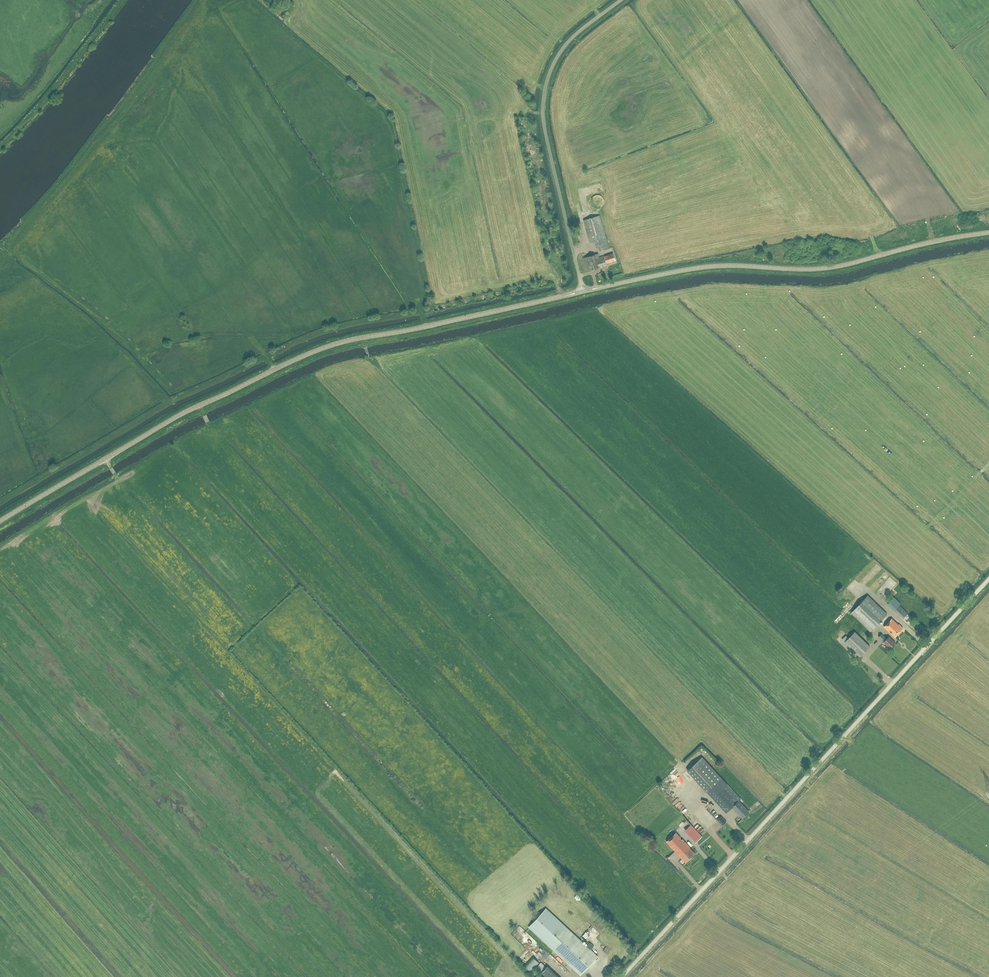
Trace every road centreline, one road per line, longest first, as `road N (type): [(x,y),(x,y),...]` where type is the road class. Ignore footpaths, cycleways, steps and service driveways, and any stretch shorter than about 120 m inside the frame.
road 1 (unclassified): [(0,522),(182,413),(315,350),(583,290)]
road 2 (unclassified): [(621,976),(988,578)]
road 3 (unclassified): [(583,290),(708,266),(828,268),(988,233)]
road 4 (unclassified): [(583,290),(544,129),(544,91),(564,46),(621,0)]

